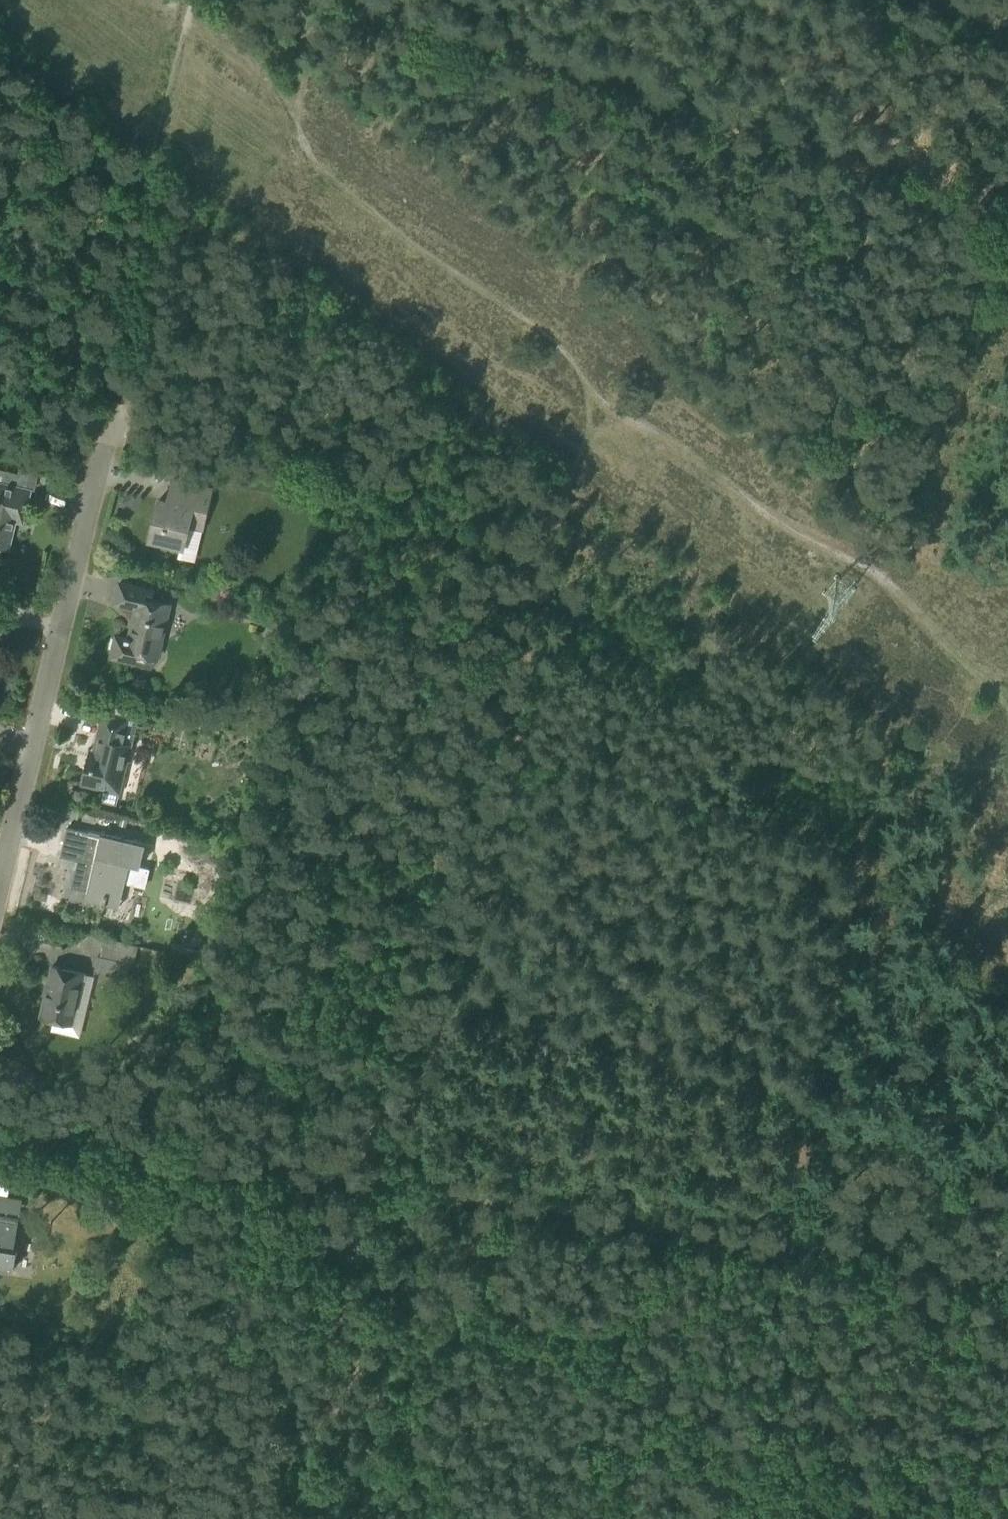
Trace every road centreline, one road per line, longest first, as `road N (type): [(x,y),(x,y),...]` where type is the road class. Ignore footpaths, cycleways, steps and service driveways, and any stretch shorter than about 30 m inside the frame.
road 1 (unclassified): [(0,887),(116,404)]

